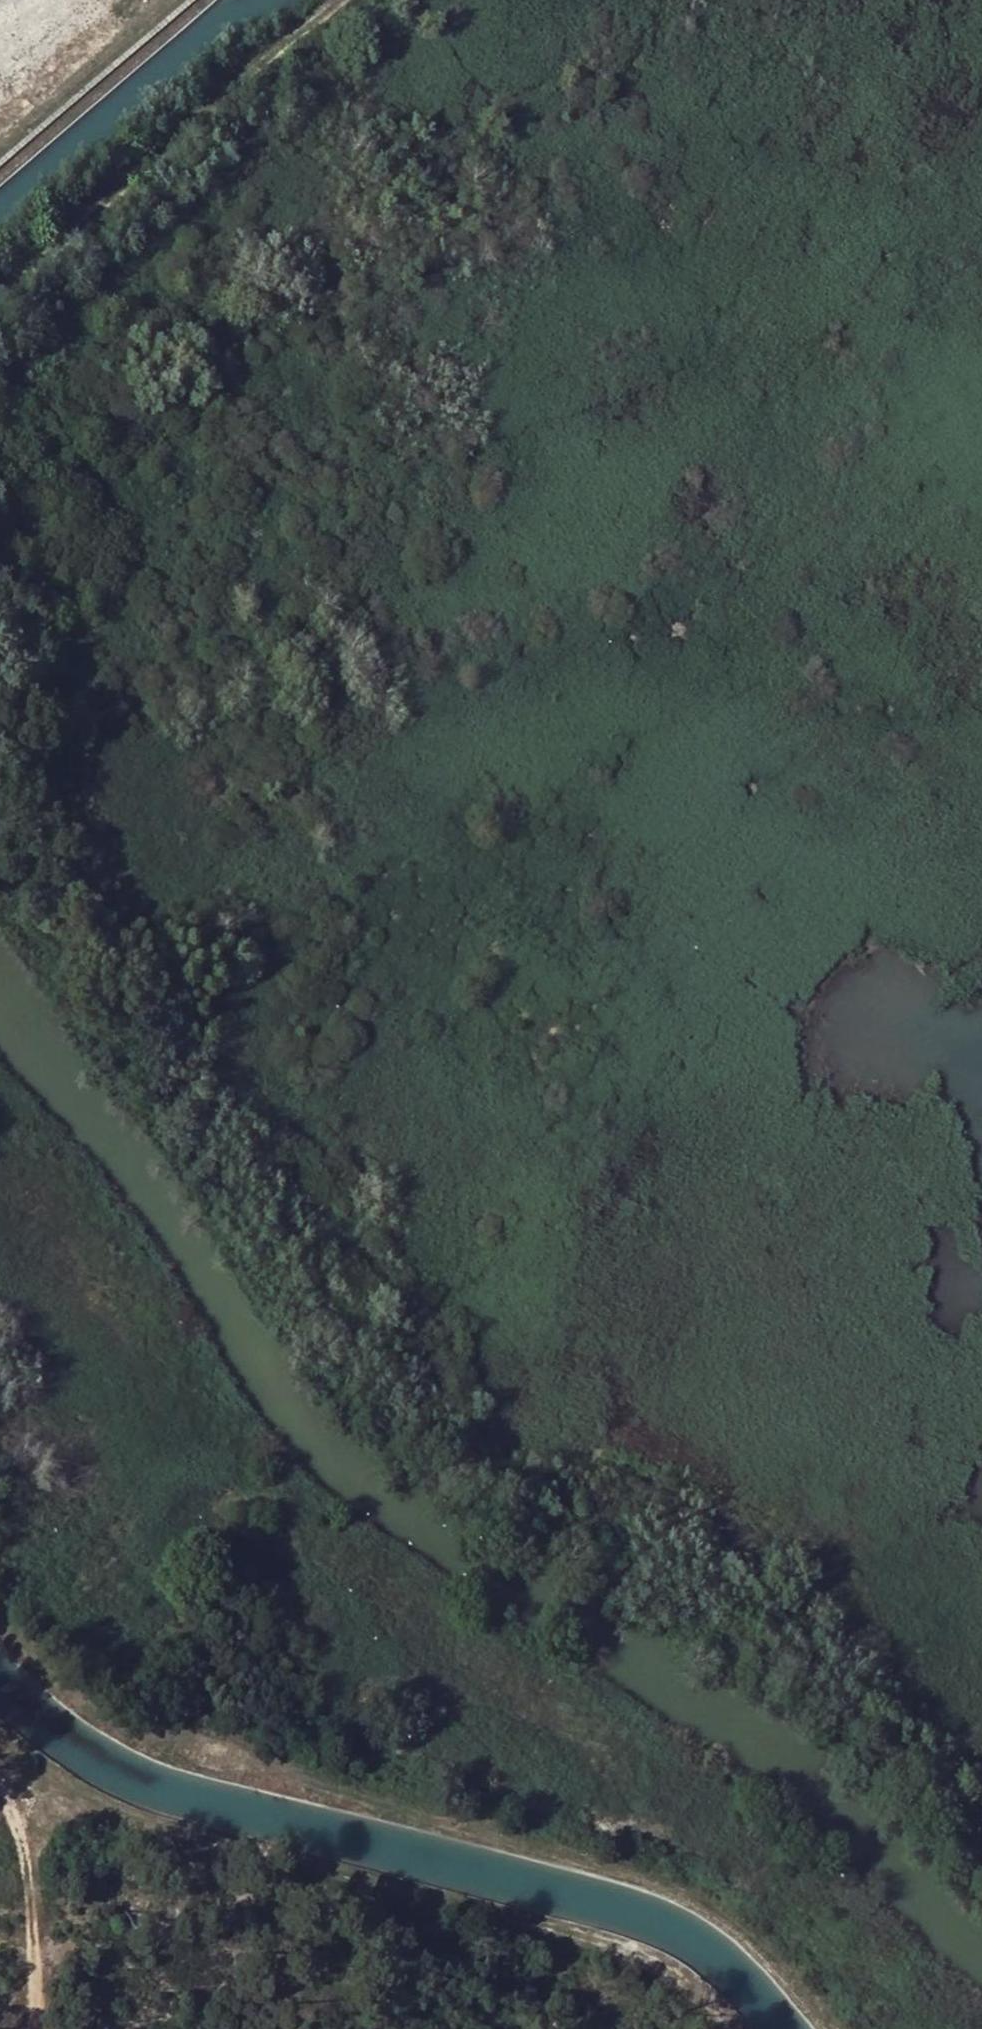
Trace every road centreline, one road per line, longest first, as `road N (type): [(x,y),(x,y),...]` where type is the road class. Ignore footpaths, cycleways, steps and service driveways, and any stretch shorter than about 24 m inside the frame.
road 1 (track): [(0,296),(341,0)]
road 2 (track): [(38,2028),(22,1841),(0,1795)]

